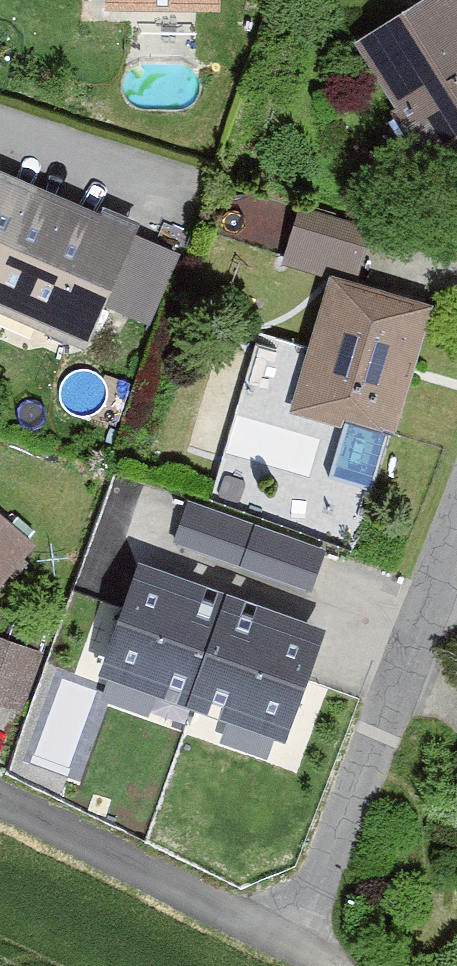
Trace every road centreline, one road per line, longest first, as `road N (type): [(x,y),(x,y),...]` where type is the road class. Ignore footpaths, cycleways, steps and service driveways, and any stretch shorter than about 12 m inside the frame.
road 1 (residential): [(292,948),(456,531)]
road 2 (residential): [(292,948),(0,799)]

